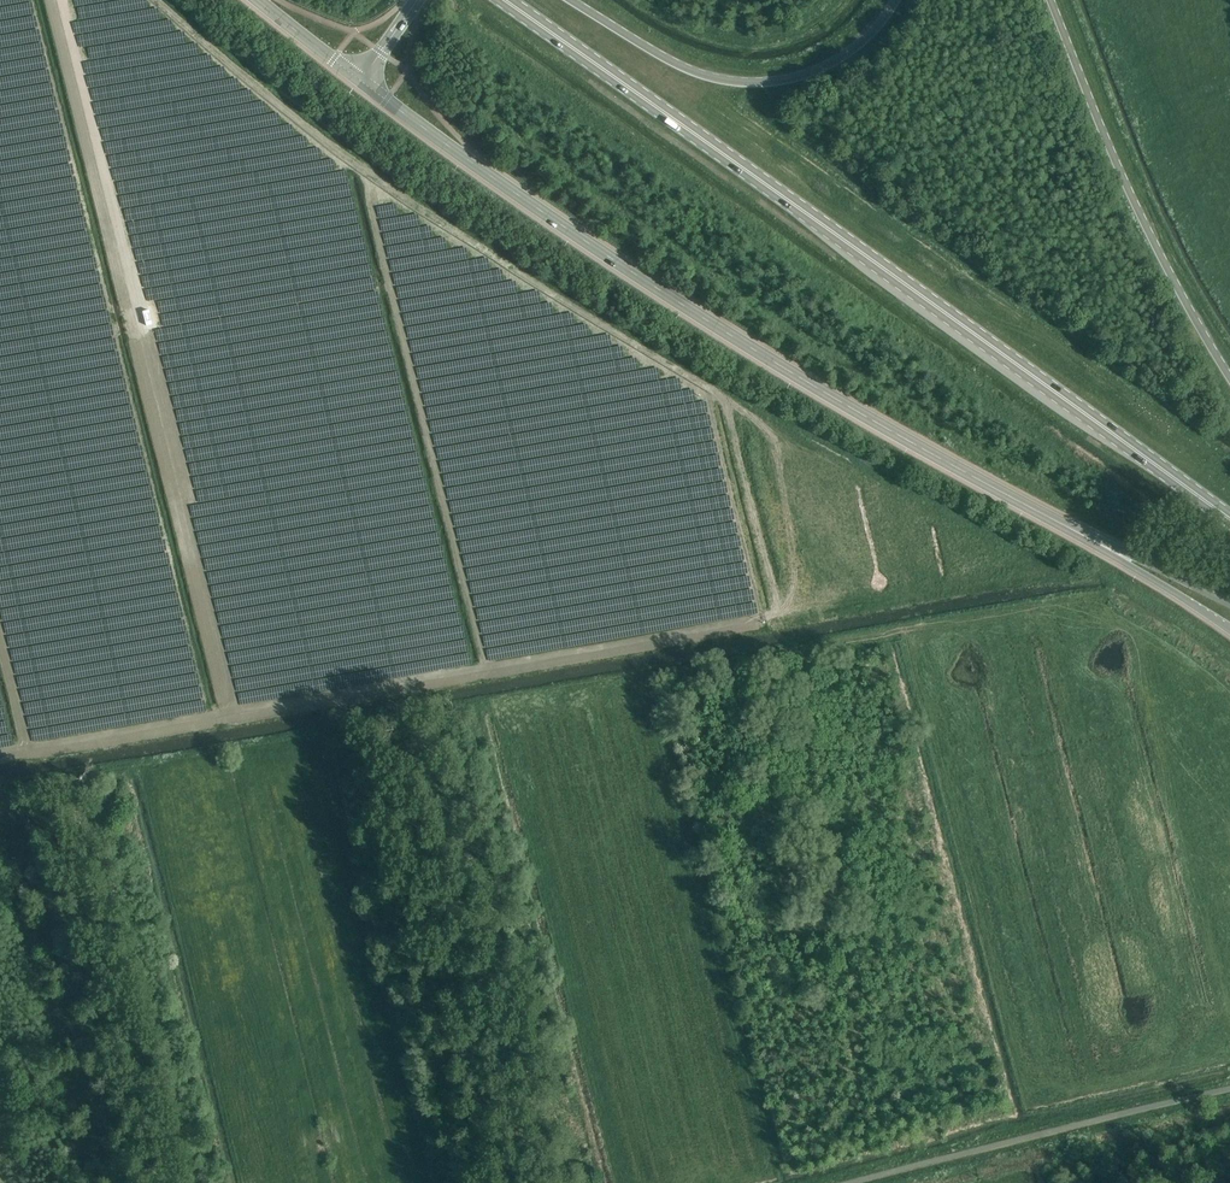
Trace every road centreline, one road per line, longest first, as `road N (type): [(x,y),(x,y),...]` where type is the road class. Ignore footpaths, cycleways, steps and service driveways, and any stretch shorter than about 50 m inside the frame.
road 1 (primary): [(1229,518),(505,0)]
road 2 (tertiary): [(1116,548),(916,441),(659,284),(361,80)]
road 3 (primary): [(1229,375),(1129,200),(1047,0)]
road 4 (primary): [(895,0),(841,57),(764,81),(690,69),(572,0)]
road 5 (tertiary): [(1116,548),(1229,625)]
road 6 (tertiary): [(361,80),(261,0)]
road 7 (tertiary): [(1229,602),(1116,548)]

